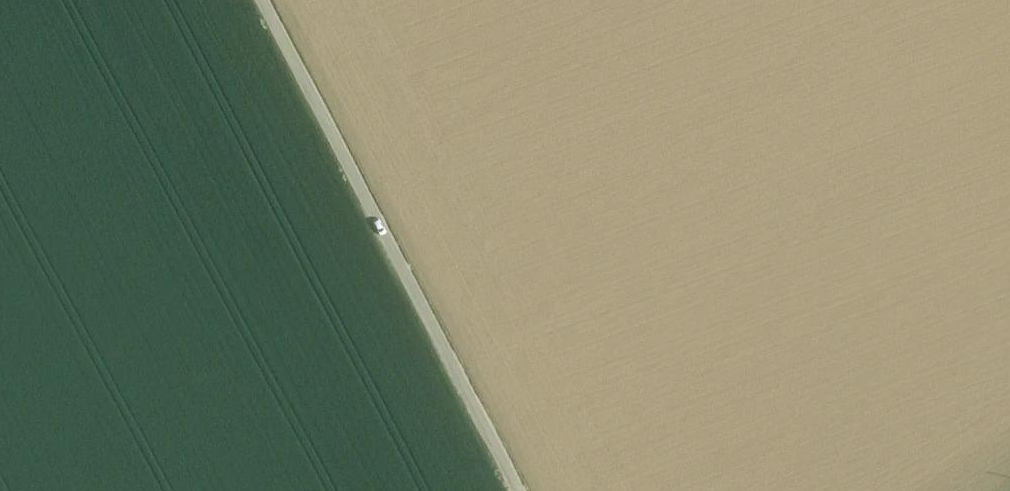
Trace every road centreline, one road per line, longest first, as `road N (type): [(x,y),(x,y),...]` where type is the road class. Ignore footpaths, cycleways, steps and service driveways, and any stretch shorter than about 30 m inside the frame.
road 1 (unclassified): [(514,490),(259,0)]

